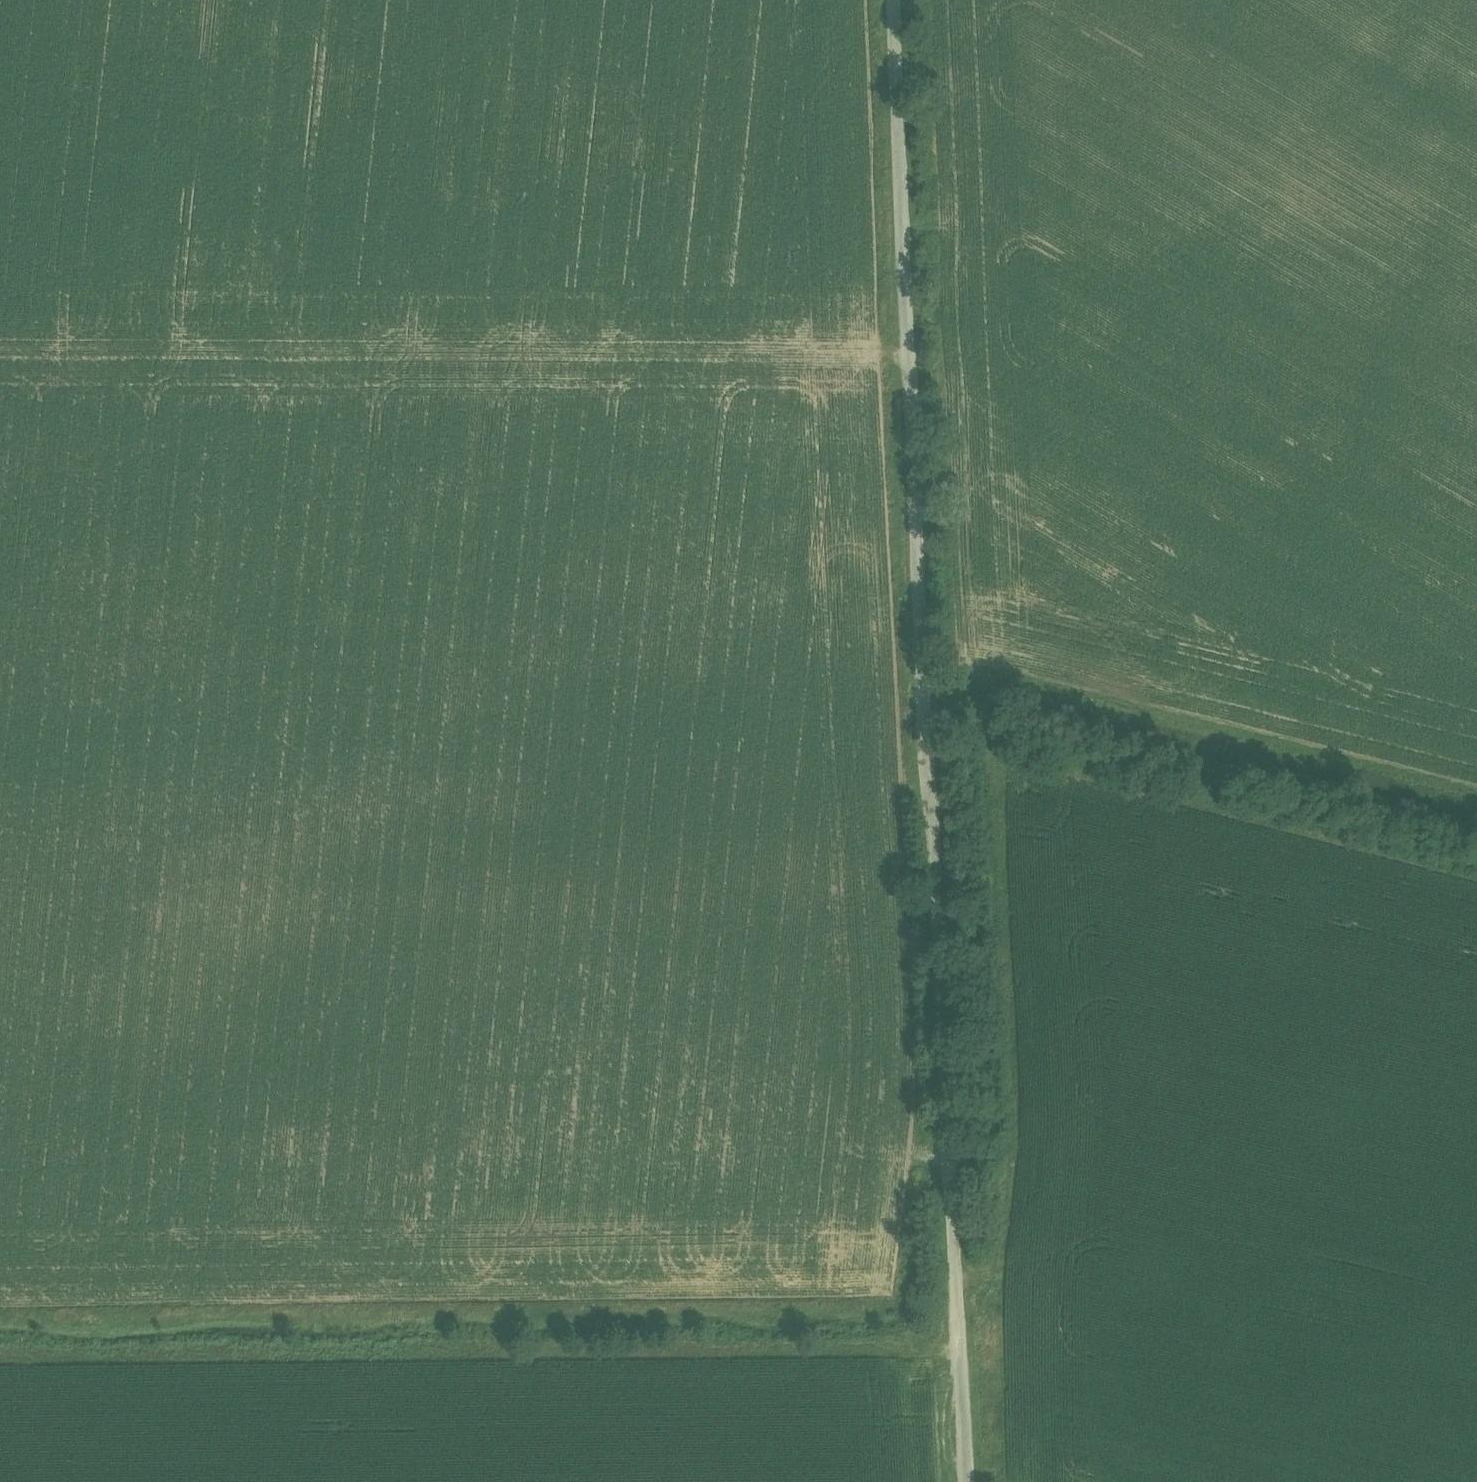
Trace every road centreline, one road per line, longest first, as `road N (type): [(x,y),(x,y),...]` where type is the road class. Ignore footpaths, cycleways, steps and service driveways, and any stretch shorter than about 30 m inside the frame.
road 1 (unclassified): [(963,1481),(936,985),(902,0)]

